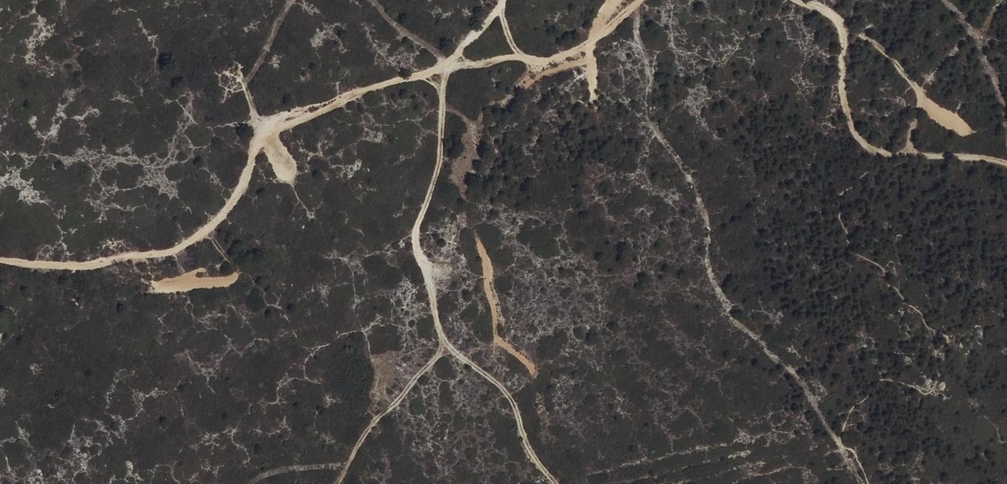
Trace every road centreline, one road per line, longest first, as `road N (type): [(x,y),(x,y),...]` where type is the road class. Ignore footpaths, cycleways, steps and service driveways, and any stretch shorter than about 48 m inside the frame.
road 1 (track): [(0,259),(134,254),(188,239),(239,193),(262,133),(366,86),(444,65),(497,0)]
road 2 (track): [(444,65),(438,155),(413,243),(428,274),(434,320),(451,349),(504,389),(554,483)]
road 3 (track): [(807,0),(838,19),(843,105),(856,138),(885,156),(970,153),(1006,162)]
road 4 (track): [(444,65),(569,52),(640,0)]
road 5 (track): [(296,0),(245,85),(265,132)]

